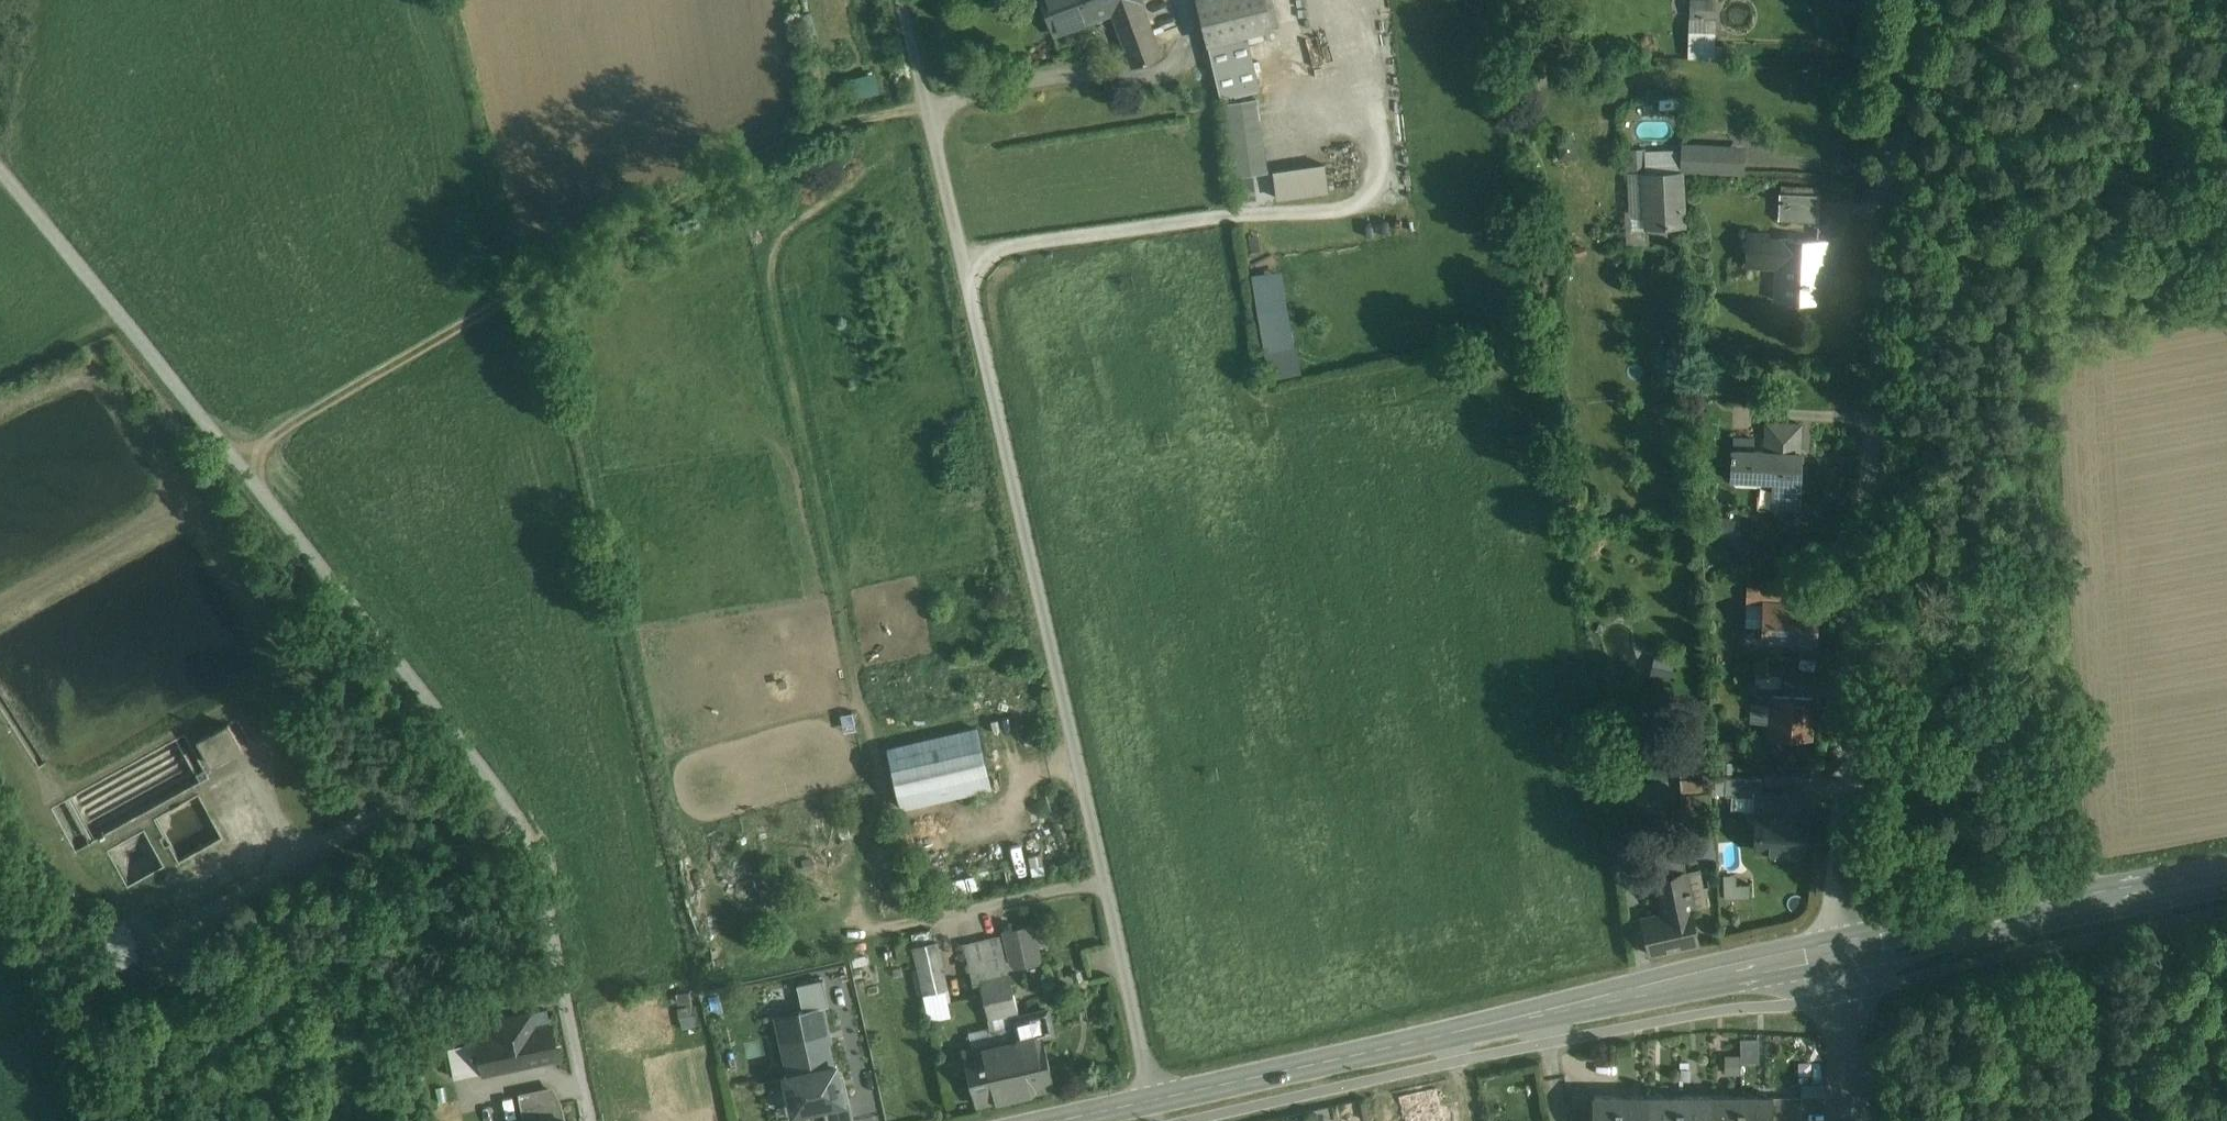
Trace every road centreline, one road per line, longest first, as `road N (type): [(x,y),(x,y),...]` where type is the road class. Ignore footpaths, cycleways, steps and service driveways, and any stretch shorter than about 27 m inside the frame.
road 1 (residential): [(1158,1101),(903,0)]
road 2 (residential): [(1905,0),(1836,894),(1841,950)]
road 3 (track): [(502,805),(0,169)]
road 4 (track): [(233,462),(813,131),(926,106)]
road 5 (secondary): [(1158,1101),(1841,950)]
road 6 (secondary): [(1841,950),(2226,874)]
road 7 (residential): [(592,1120),(533,845),(502,805)]
road 8 (residential): [(1841,950),(1851,1120)]

